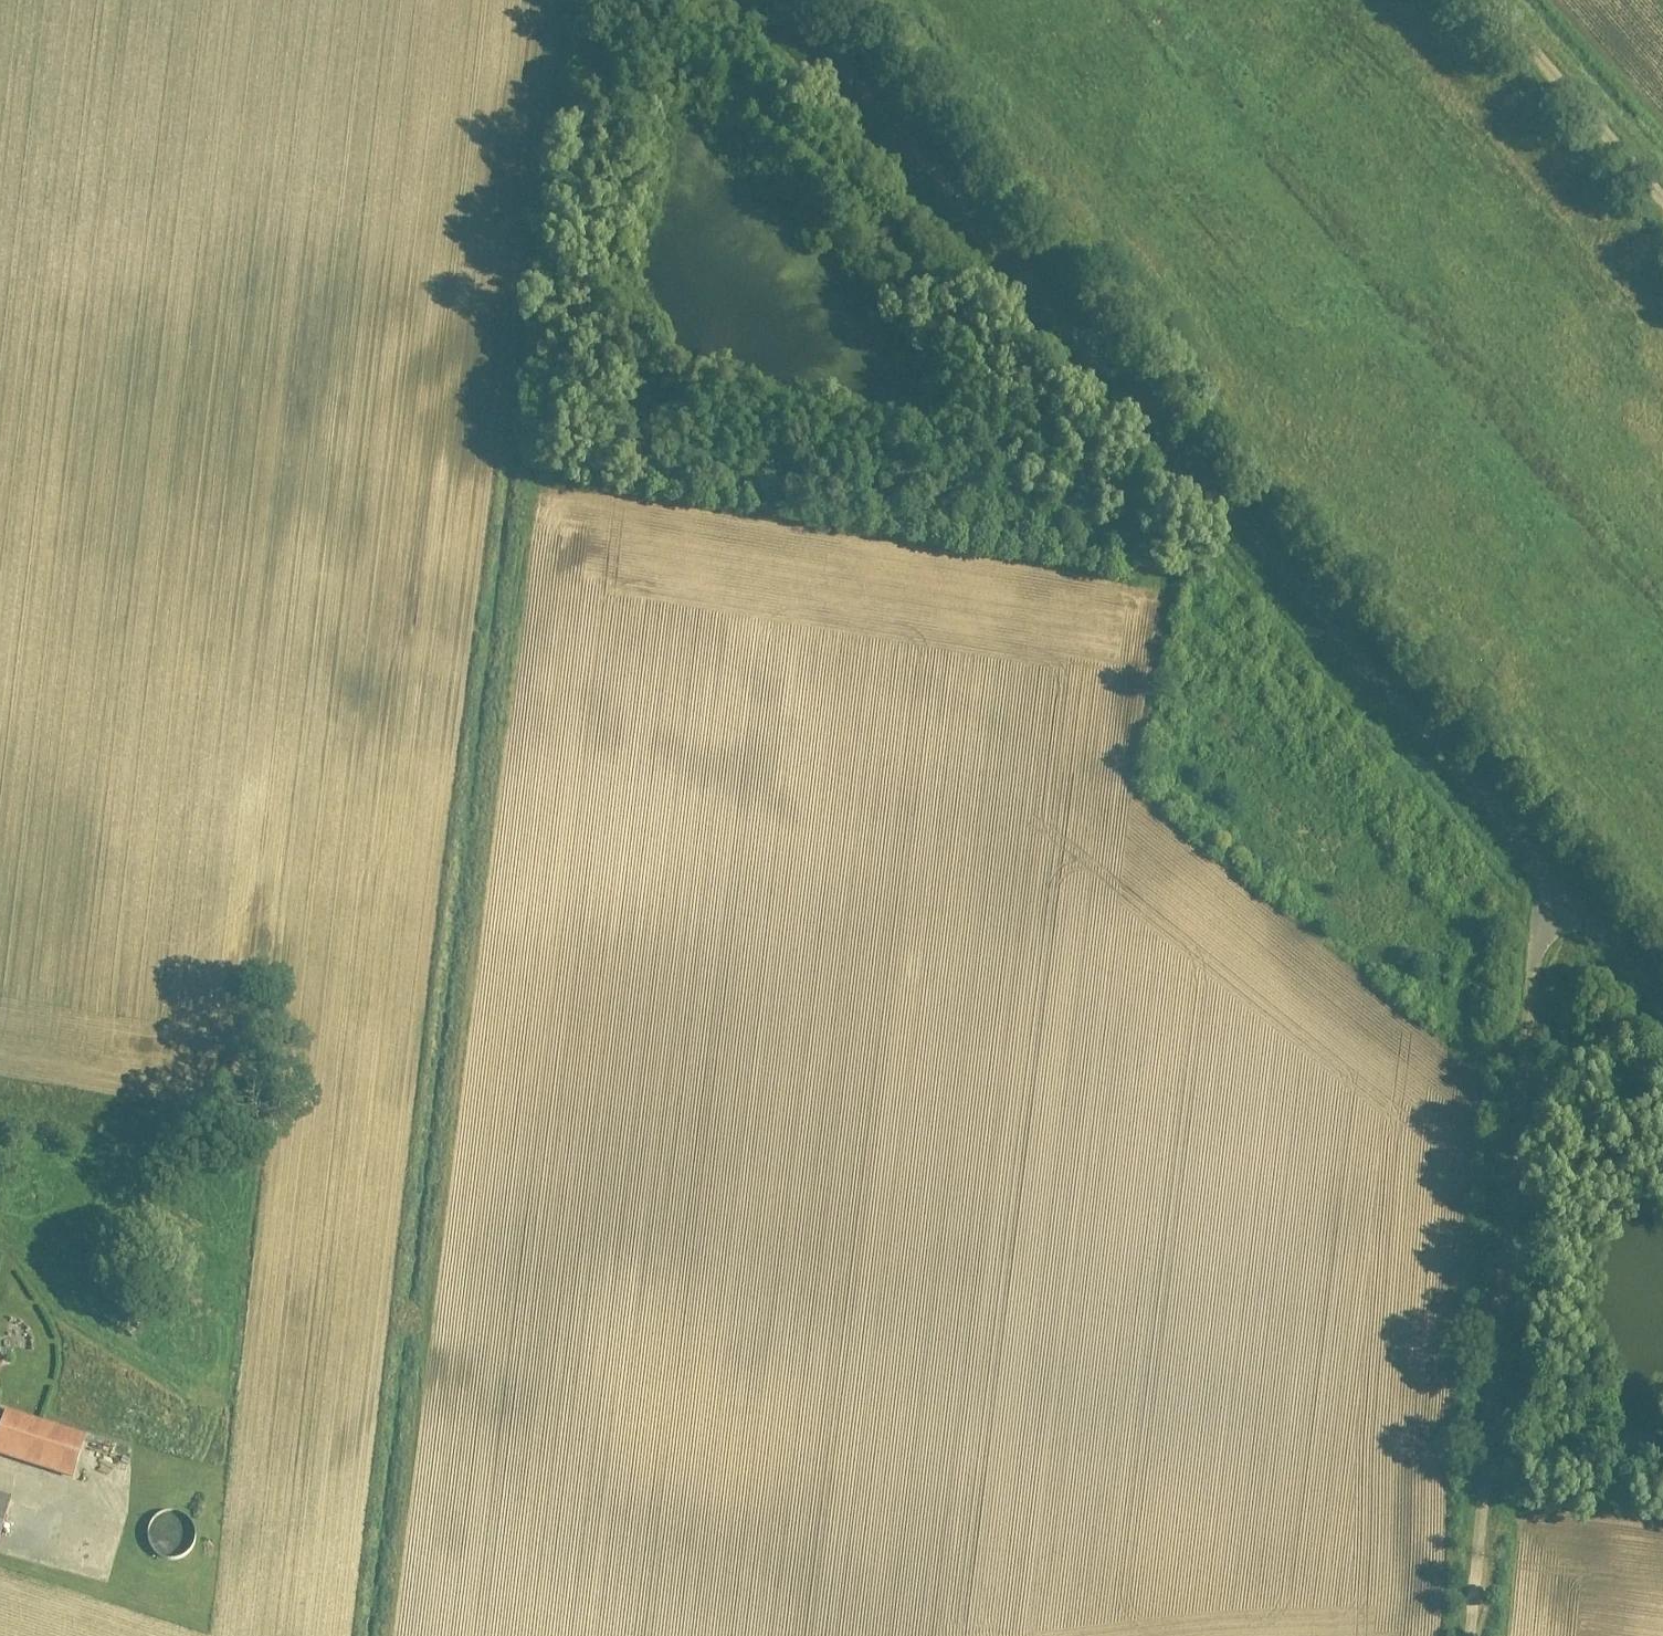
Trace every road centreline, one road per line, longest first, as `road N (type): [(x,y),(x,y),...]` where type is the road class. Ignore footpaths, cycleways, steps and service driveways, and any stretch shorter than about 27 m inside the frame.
road 1 (unclassified): [(1575,900),(777,0)]
road 2 (unclassified): [(1498,1635),(1575,900)]
road 3 (unclassified): [(1662,190),(1502,0)]
road 4 (unclassified): [(1662,1014),(1575,900)]

